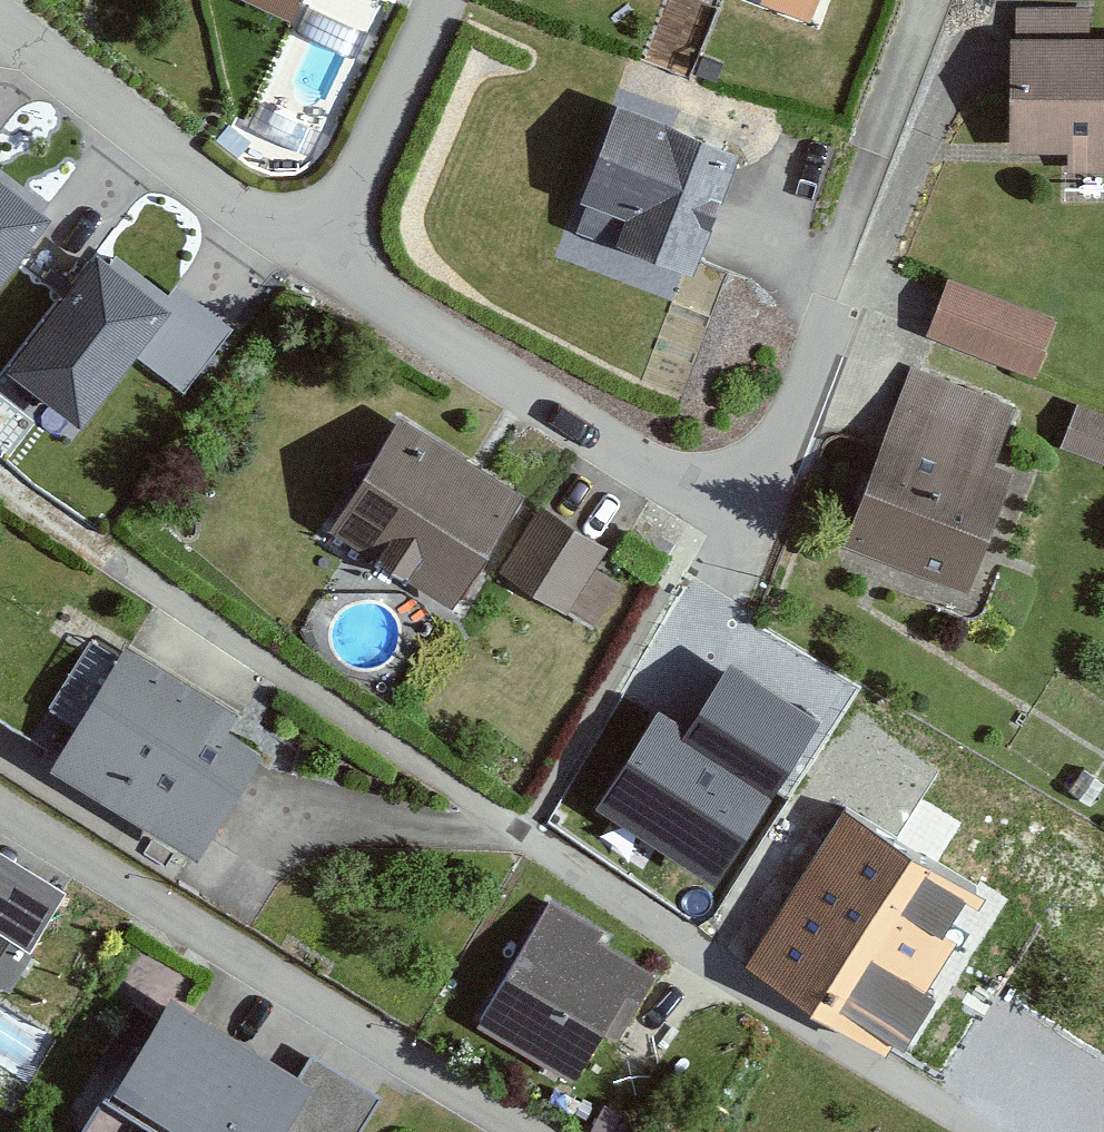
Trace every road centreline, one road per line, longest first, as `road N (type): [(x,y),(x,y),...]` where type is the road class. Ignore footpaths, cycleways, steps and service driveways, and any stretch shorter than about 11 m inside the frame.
road 1 (residential): [(323,270),(678,489),(738,501),(776,471),(844,313),(929,0)]
road 2 (residential): [(1000,1131),(155,592)]
road 3 (residential): [(526,1131),(0,813)]
road 4 (residential): [(0,22),(323,270)]
road 5 (residential): [(454,0),(323,270)]

